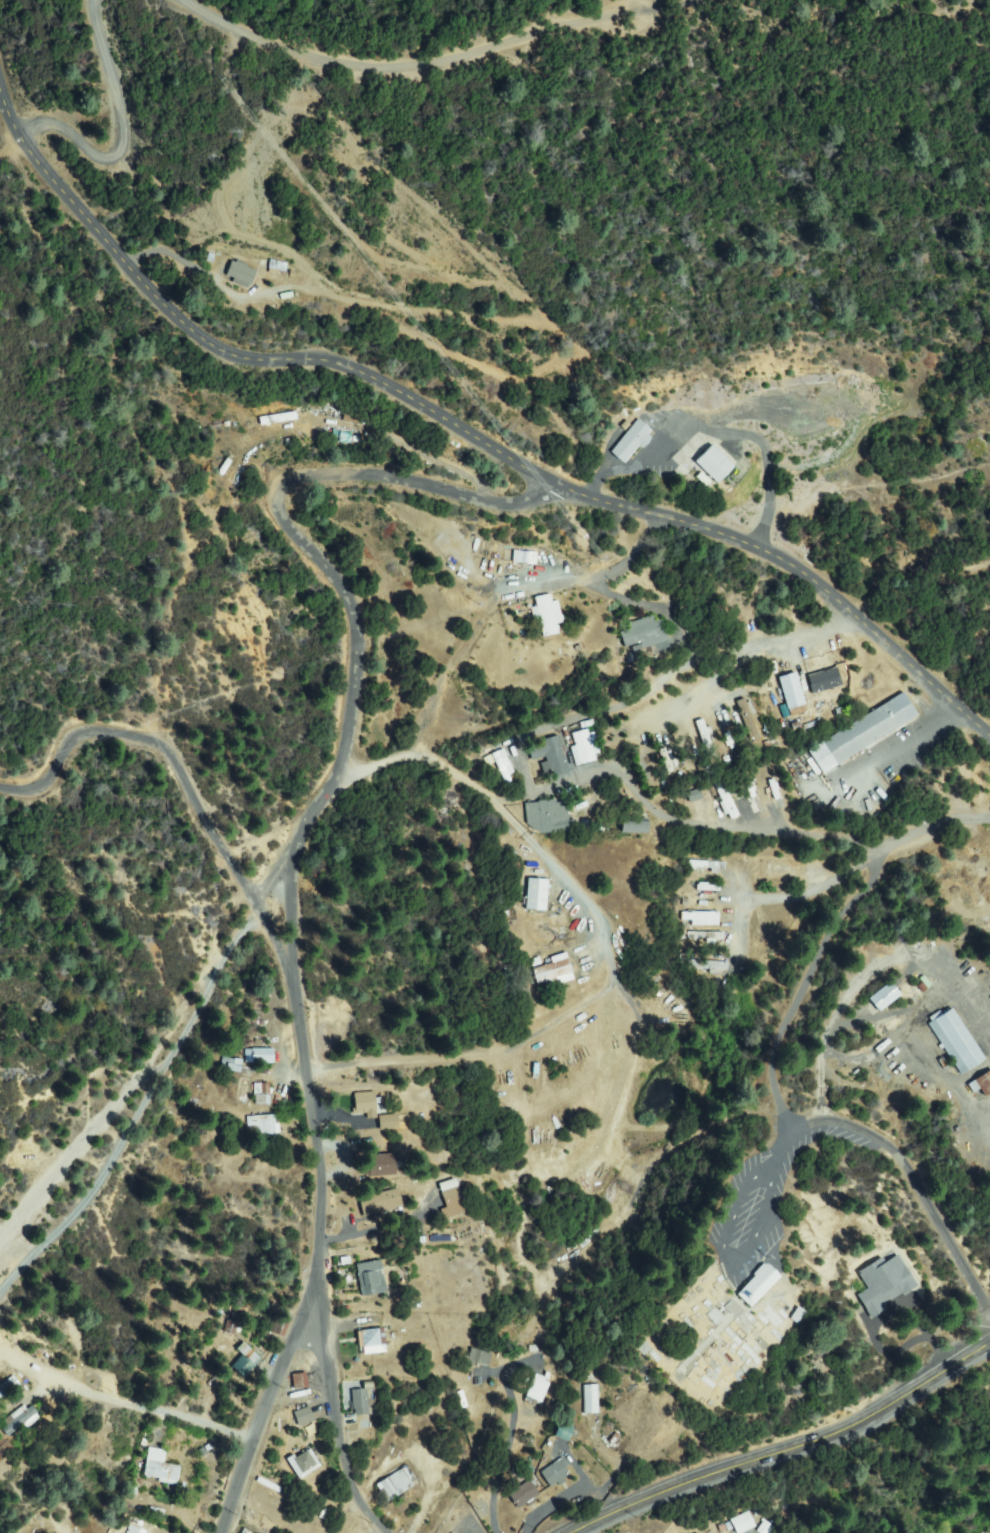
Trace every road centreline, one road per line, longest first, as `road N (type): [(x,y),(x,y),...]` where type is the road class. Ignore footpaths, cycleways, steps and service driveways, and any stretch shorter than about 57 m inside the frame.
road 1 (tertiary): [(327,1267),(328,1181),(297,892),(300,851),(348,751),(363,633),(337,568),(284,508),(287,481),(327,469),(381,471),(520,503),(586,490),(729,531),(820,577),(989,729)]
road 2 (tertiary): [(0,94),(34,161),(191,329),(237,353),(354,371),(534,475),(586,490)]
road 3 (residential): [(989,1315),(890,1138),(854,1119),(787,1114),(768,1059),(811,946),(859,884),(869,850),(924,815),(989,808)]
road 4 (residential): [(858,611),(714,656),(657,688),(561,693),(340,772)]
road 5 (track): [(181,0),(307,53),(391,69),(463,60),(626,7),(692,0)]
road 6 (primary): [(572,1532),(841,1422),(989,1328)]
road 7 (residential): [(0,784),(27,791),(54,785),(95,732),(169,744),(300,968)]
road 8 (residential): [(0,1301),(113,1173),(211,995)]
road 9 (residential): [(817,1113),(818,1031),(830,998),(855,969),(885,952),(932,956),(989,1004)]
road 10 (residential): [(229,1532),(327,1267)]
road 11 (tertiary): [(389,1532),(354,1491),(342,1456),(327,1267)]
road 12 (track): [(15,124),(127,110),(128,69),(103,0)]
road 13 (residential): [(628,1504),(600,1482),(559,1424),(542,1365)]
road 14 (track): [(989,570),(858,611)]

